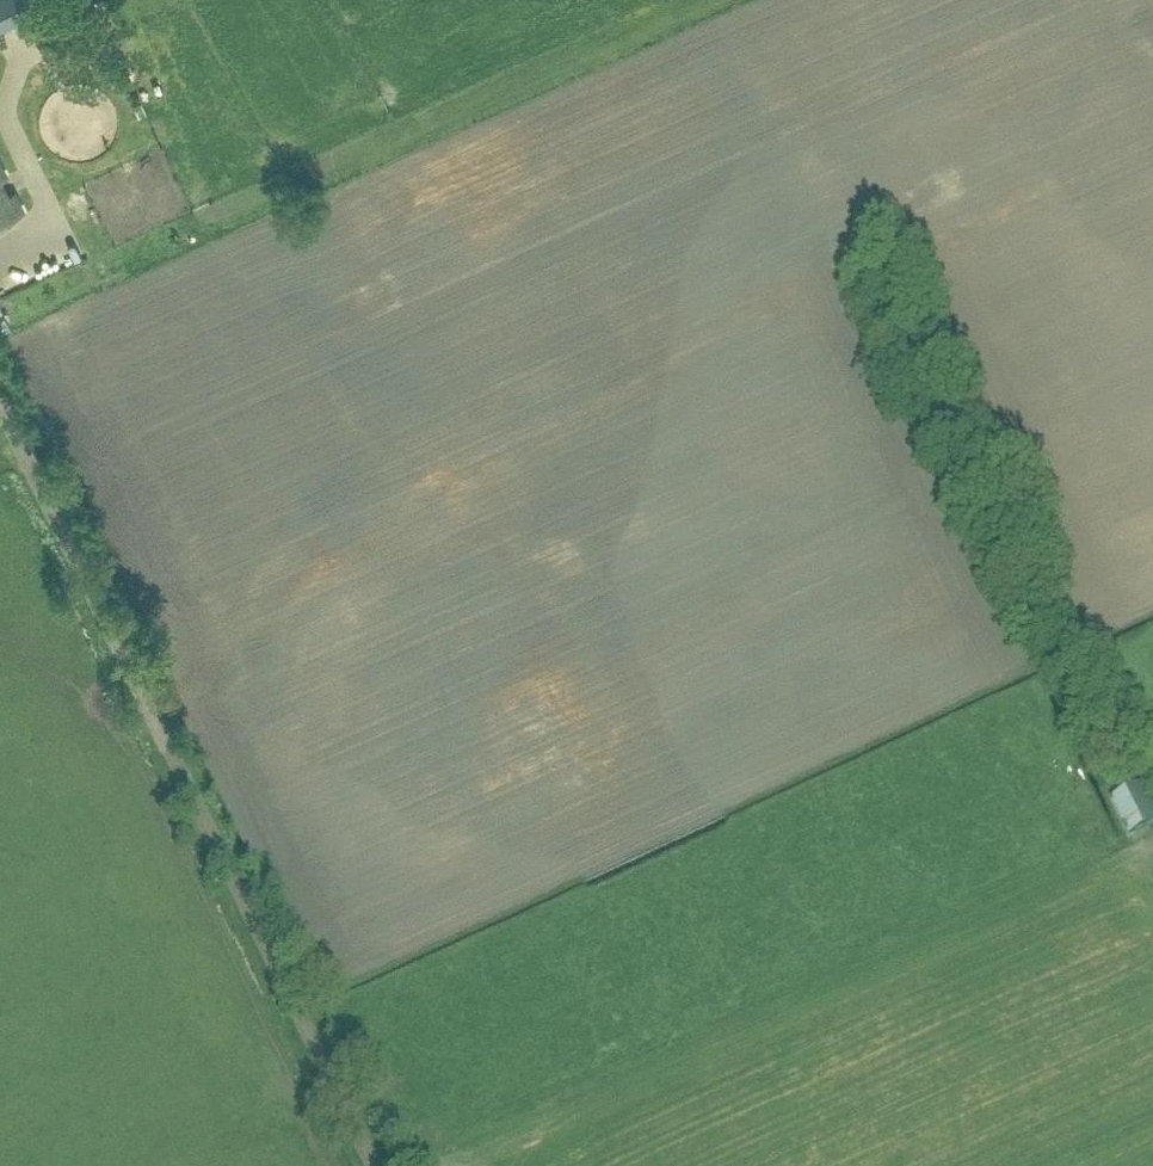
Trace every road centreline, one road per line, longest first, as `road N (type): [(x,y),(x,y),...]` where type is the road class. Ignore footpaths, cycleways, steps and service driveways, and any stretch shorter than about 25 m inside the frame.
road 1 (unclassified): [(371,1165),(0,406)]

